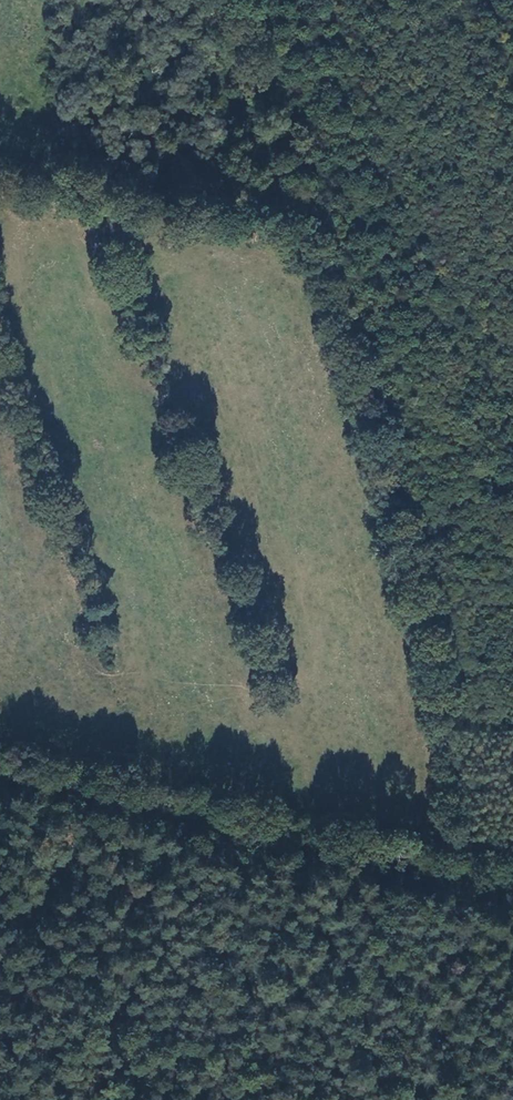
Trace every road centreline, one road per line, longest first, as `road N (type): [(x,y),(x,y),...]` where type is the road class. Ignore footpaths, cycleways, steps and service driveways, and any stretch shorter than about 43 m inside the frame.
road 1 (track): [(0,773),(512,898)]

